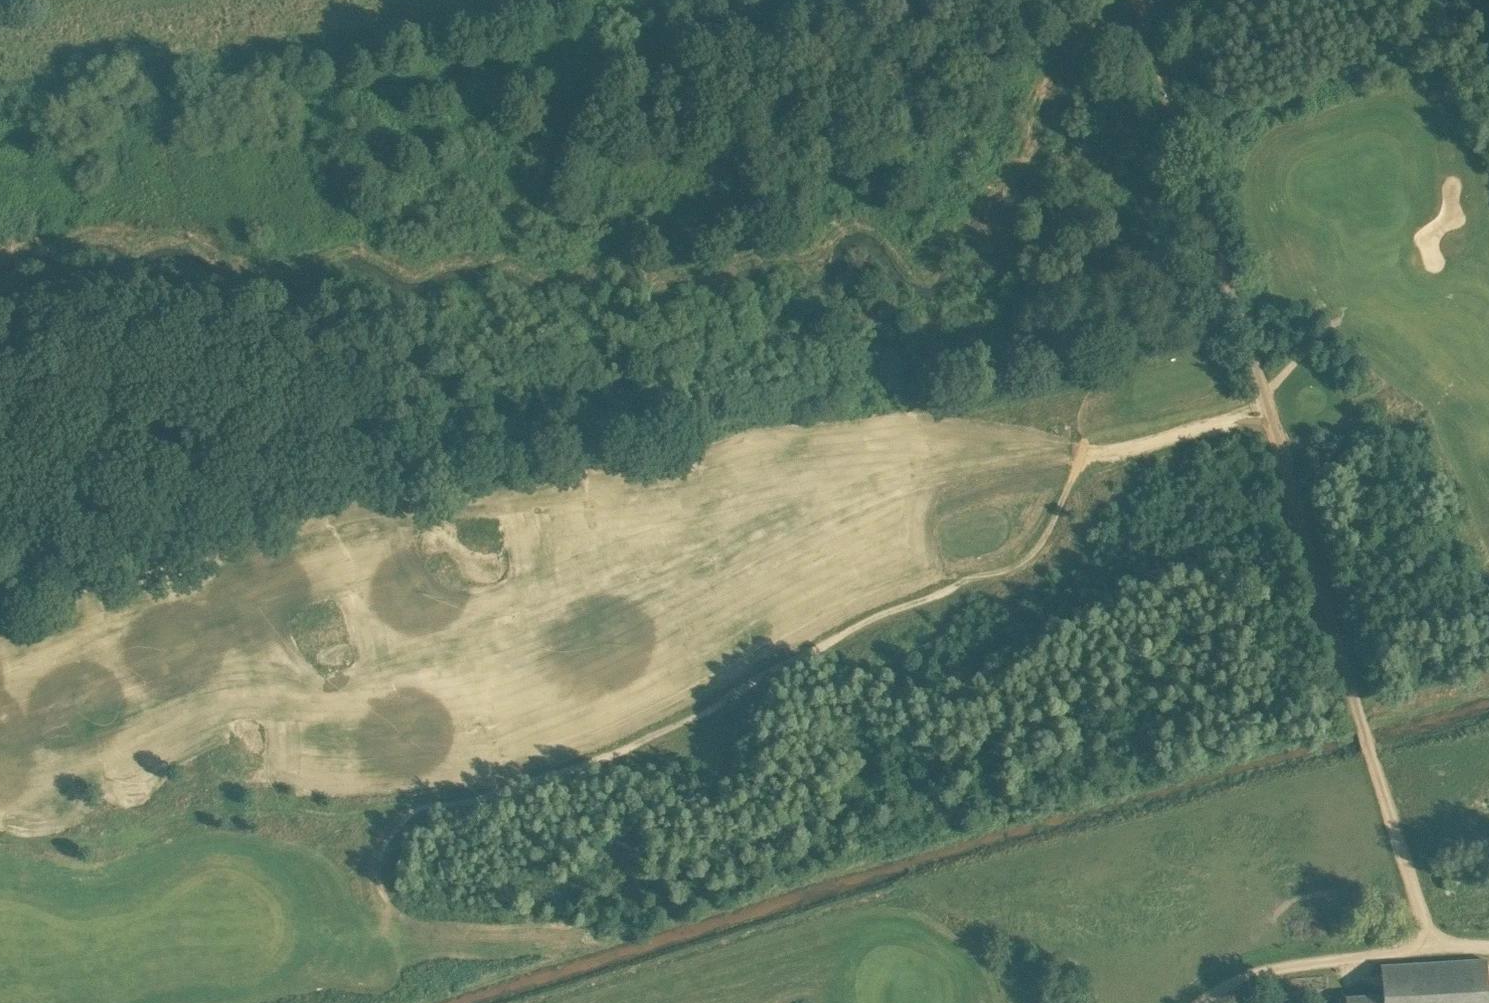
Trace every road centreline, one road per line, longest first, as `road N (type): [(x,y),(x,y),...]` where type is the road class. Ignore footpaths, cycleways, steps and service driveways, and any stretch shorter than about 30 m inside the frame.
road 1 (track): [(1428,948),(1218,218),(1144,0)]
road 2 (track): [(1213,1002),(1269,979),(1428,948)]

